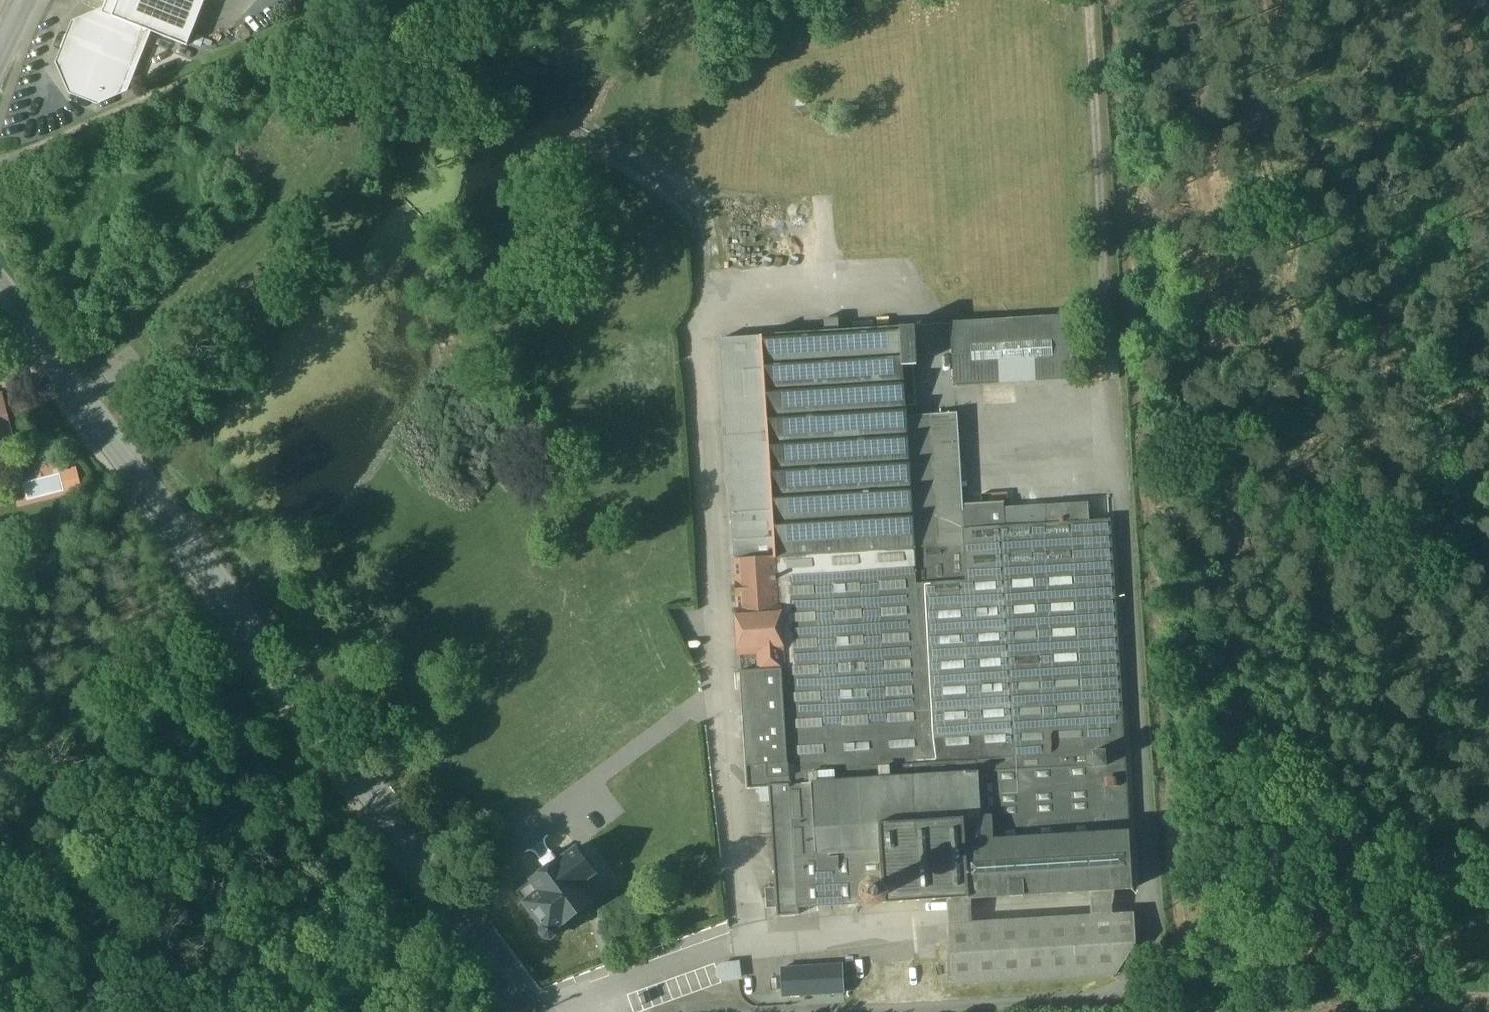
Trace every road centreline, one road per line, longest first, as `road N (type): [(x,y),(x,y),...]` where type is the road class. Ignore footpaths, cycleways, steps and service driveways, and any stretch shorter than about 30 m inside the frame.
road 1 (tertiary): [(0,280),(536,1011)]

